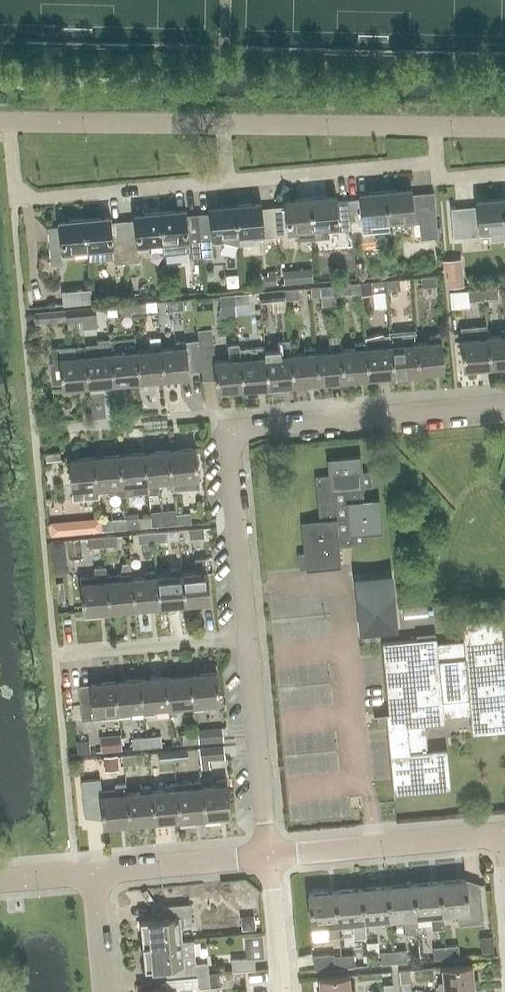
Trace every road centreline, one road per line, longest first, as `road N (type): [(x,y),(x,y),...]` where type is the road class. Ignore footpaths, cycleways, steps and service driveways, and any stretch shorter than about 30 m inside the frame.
road 1 (residential): [(269,857),(219,414),(504,390)]
road 2 (residential): [(504,129),(0,126)]
road 3 (residential): [(269,857),(504,835)]
road 4 (residential): [(93,874),(269,857)]
road 5 (residential): [(282,991),(269,857)]

